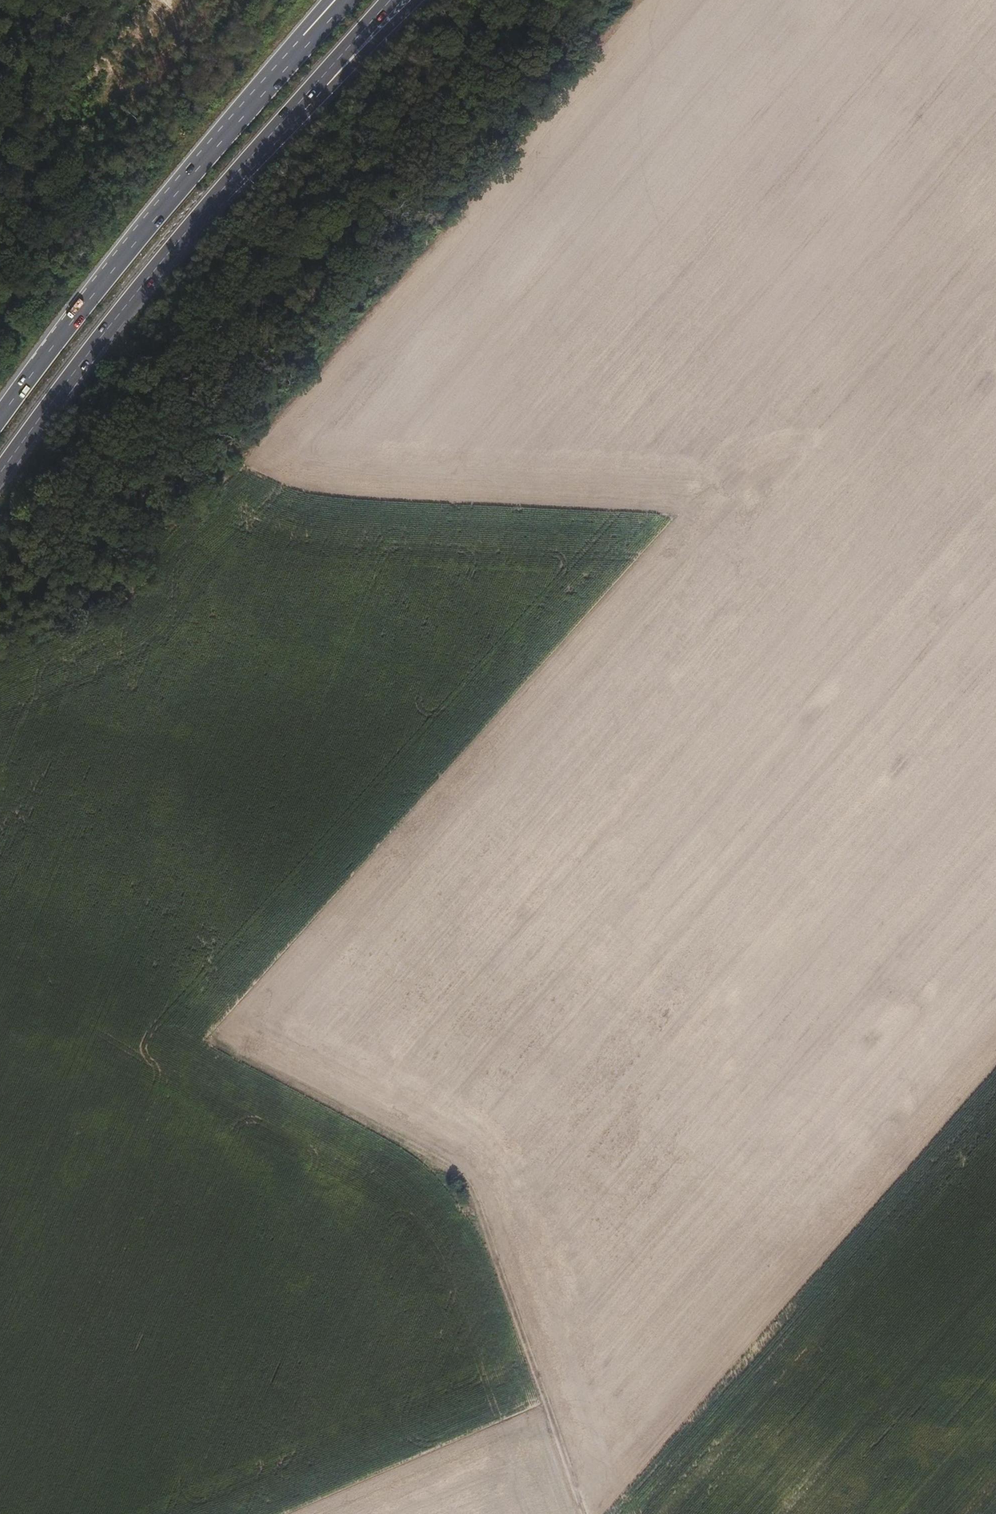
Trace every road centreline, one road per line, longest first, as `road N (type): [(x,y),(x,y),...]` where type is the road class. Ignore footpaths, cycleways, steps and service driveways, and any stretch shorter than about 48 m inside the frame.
road 1 (track): [(209,1035),(459,1168),(588,1513)]
road 2 (trunk): [(0,477),(84,358),(318,83)]
road 3 (trunk): [(303,41),(100,288),(0,428)]
road 4 (trunk): [(318,83),(365,54),(421,0)]

